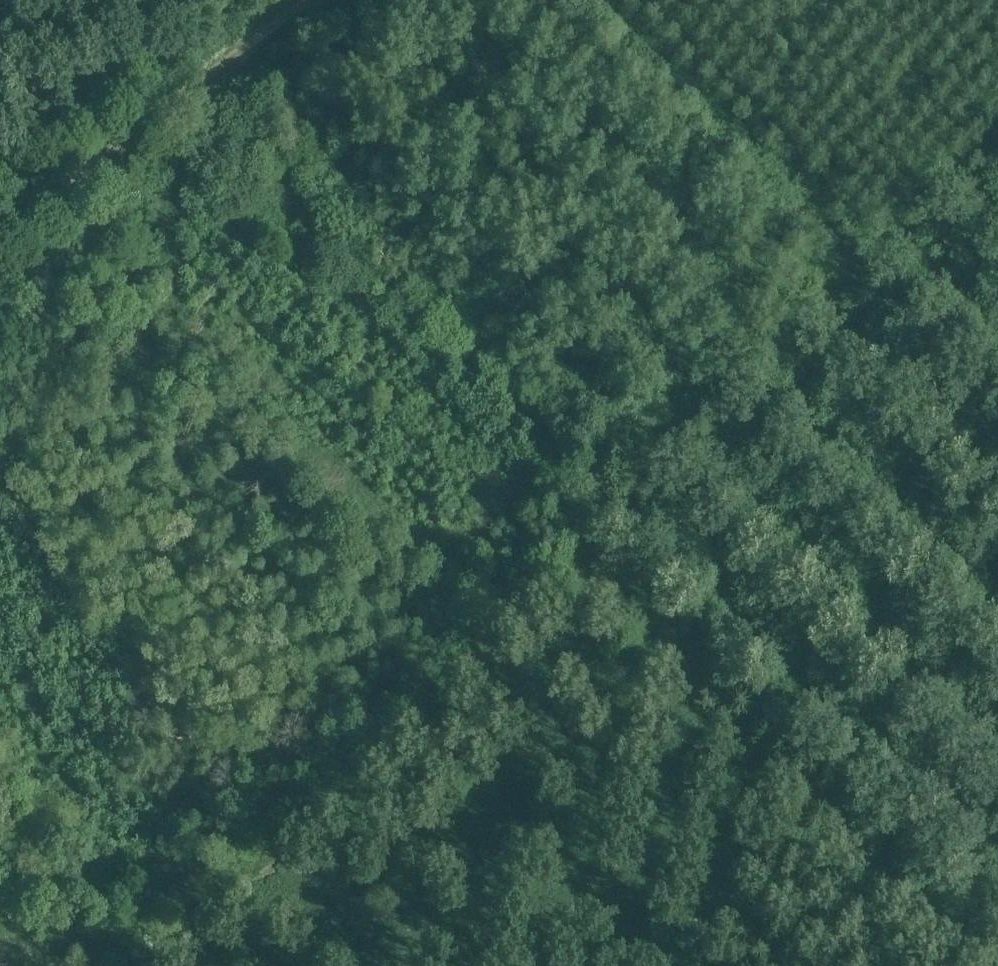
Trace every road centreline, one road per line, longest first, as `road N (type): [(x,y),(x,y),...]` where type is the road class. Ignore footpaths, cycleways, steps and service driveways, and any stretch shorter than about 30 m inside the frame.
road 1 (track): [(0,235),(312,0)]

